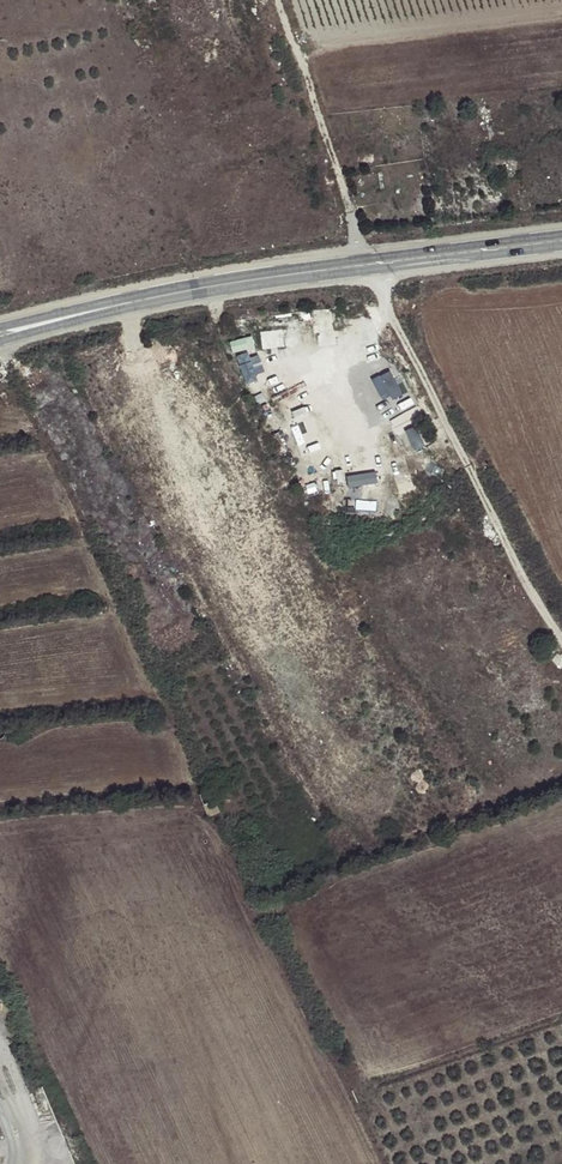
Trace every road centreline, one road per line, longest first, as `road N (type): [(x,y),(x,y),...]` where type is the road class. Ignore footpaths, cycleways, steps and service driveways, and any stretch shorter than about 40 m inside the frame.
road 1 (unclassified): [(561,638),(369,265)]
road 2 (unclassified): [(275,0),(369,265)]
road 3 (secondary): [(137,303),(369,265)]
road 4 (secondary): [(369,265),(561,241)]
road 5 (secondary): [(0,339),(137,303)]
road 6 (secondary): [(137,303),(0,329)]

